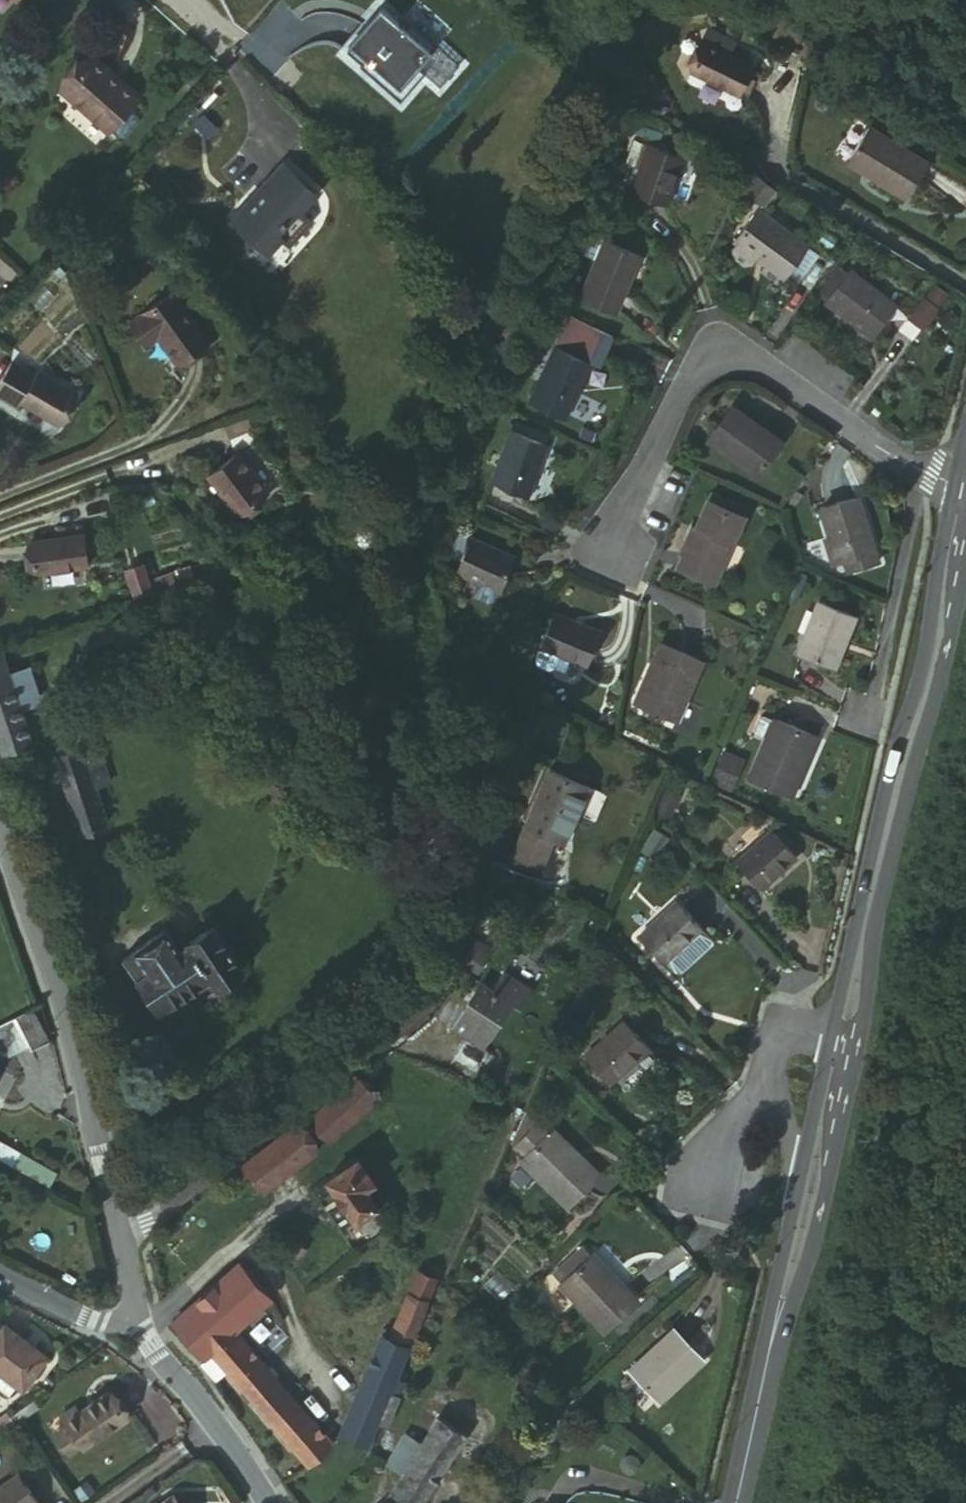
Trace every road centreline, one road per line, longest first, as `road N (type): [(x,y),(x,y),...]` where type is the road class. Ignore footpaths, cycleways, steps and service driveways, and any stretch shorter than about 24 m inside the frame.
road 1 (tertiary): [(950,491),(833,1022)]
road 2 (tertiary): [(854,1027),(965,516)]
road 3 (residential): [(950,491),(743,352),(710,352),(691,366),(611,513),(610,548)]
road 4 (unclassified): [(450,914),(418,999),(124,1230)]
road 5 (tertiary): [(0,818),(71,1012),(124,1230)]
road 6 (tertiary): [(762,1367),(781,1332),(854,1027)]
road 7 (tertiary): [(142,1300),(268,1502)]
road 8 (tertiary): [(796,1189),(762,1367)]
road 9 (residential): [(142,1300),(145,1314),(111,1328),(0,1275)]
road 10 (tertiary): [(833,1022),(796,1189)]
road 11 (tertiary): [(727,1502),(762,1367)]
road 12 (residential): [(696,1180),(763,1075)]

